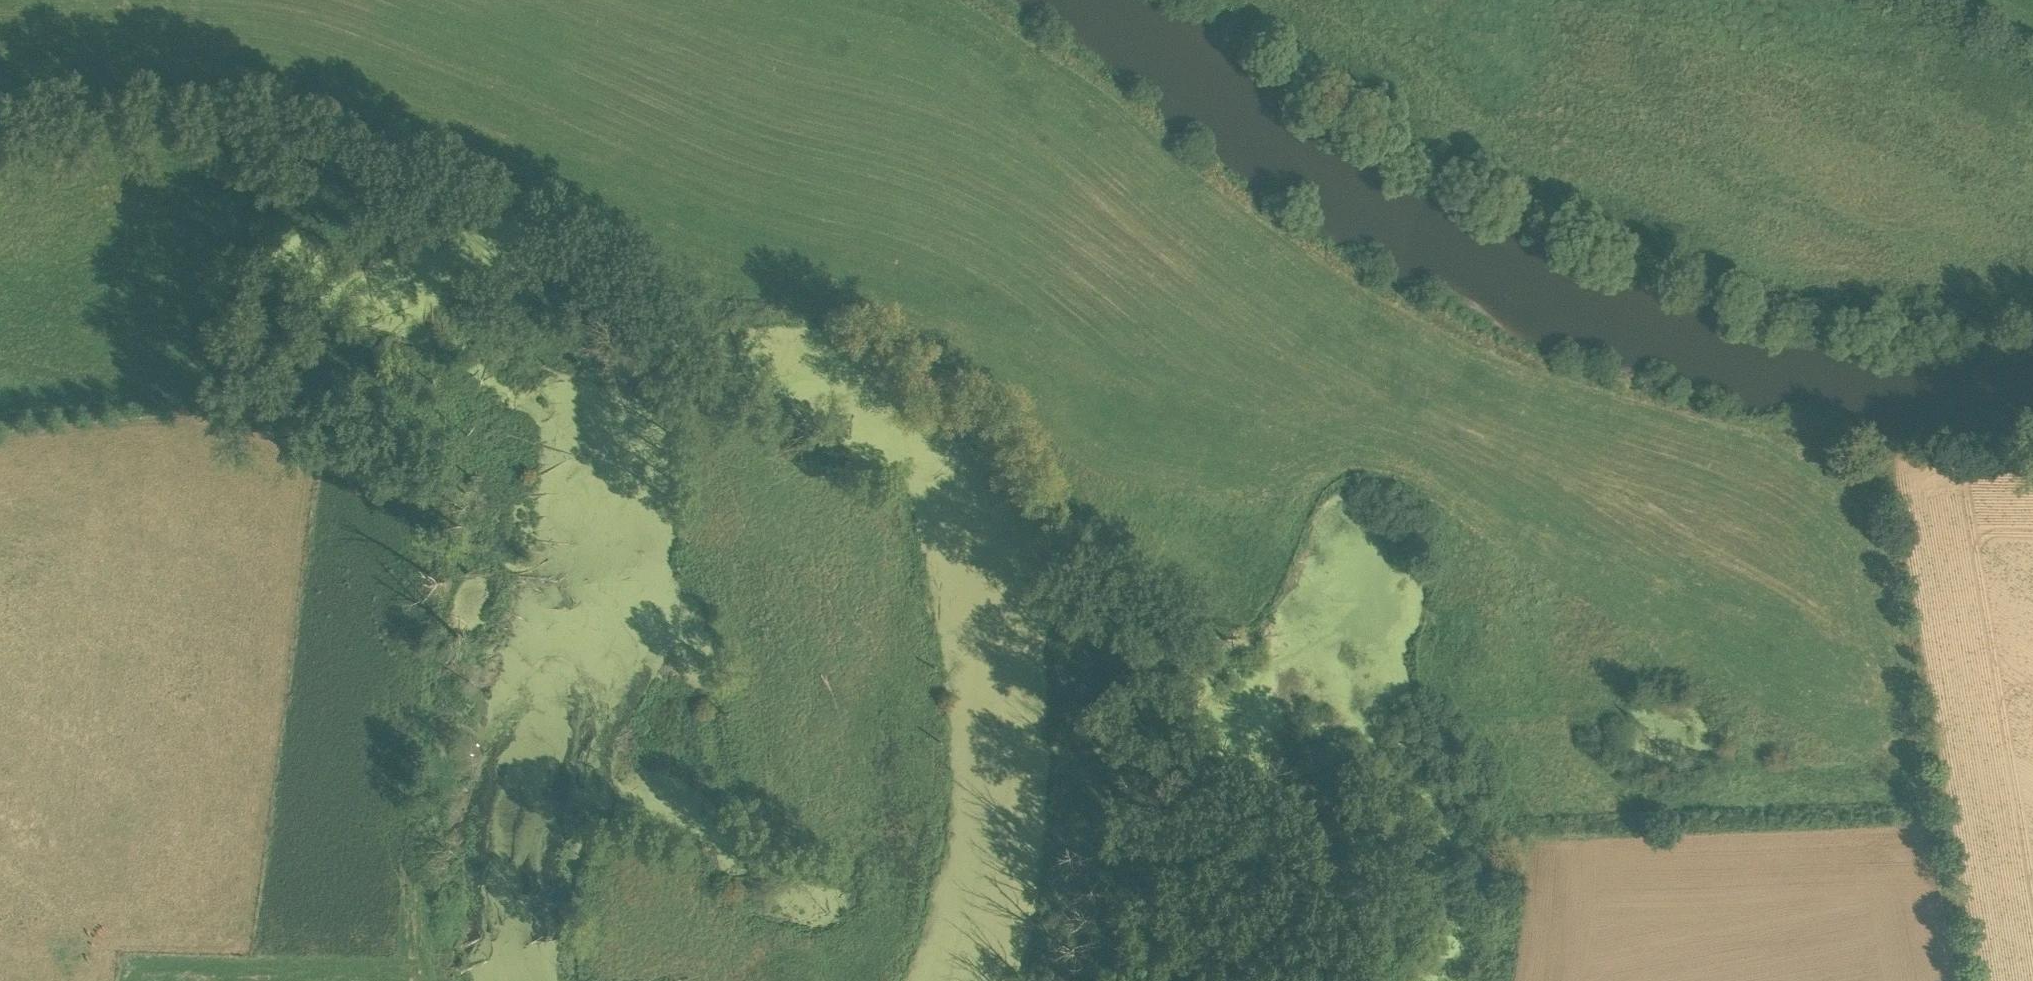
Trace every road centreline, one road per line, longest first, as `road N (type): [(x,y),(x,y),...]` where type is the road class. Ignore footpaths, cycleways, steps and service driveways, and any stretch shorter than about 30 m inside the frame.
road 1 (track): [(1959,980),(1926,803)]

